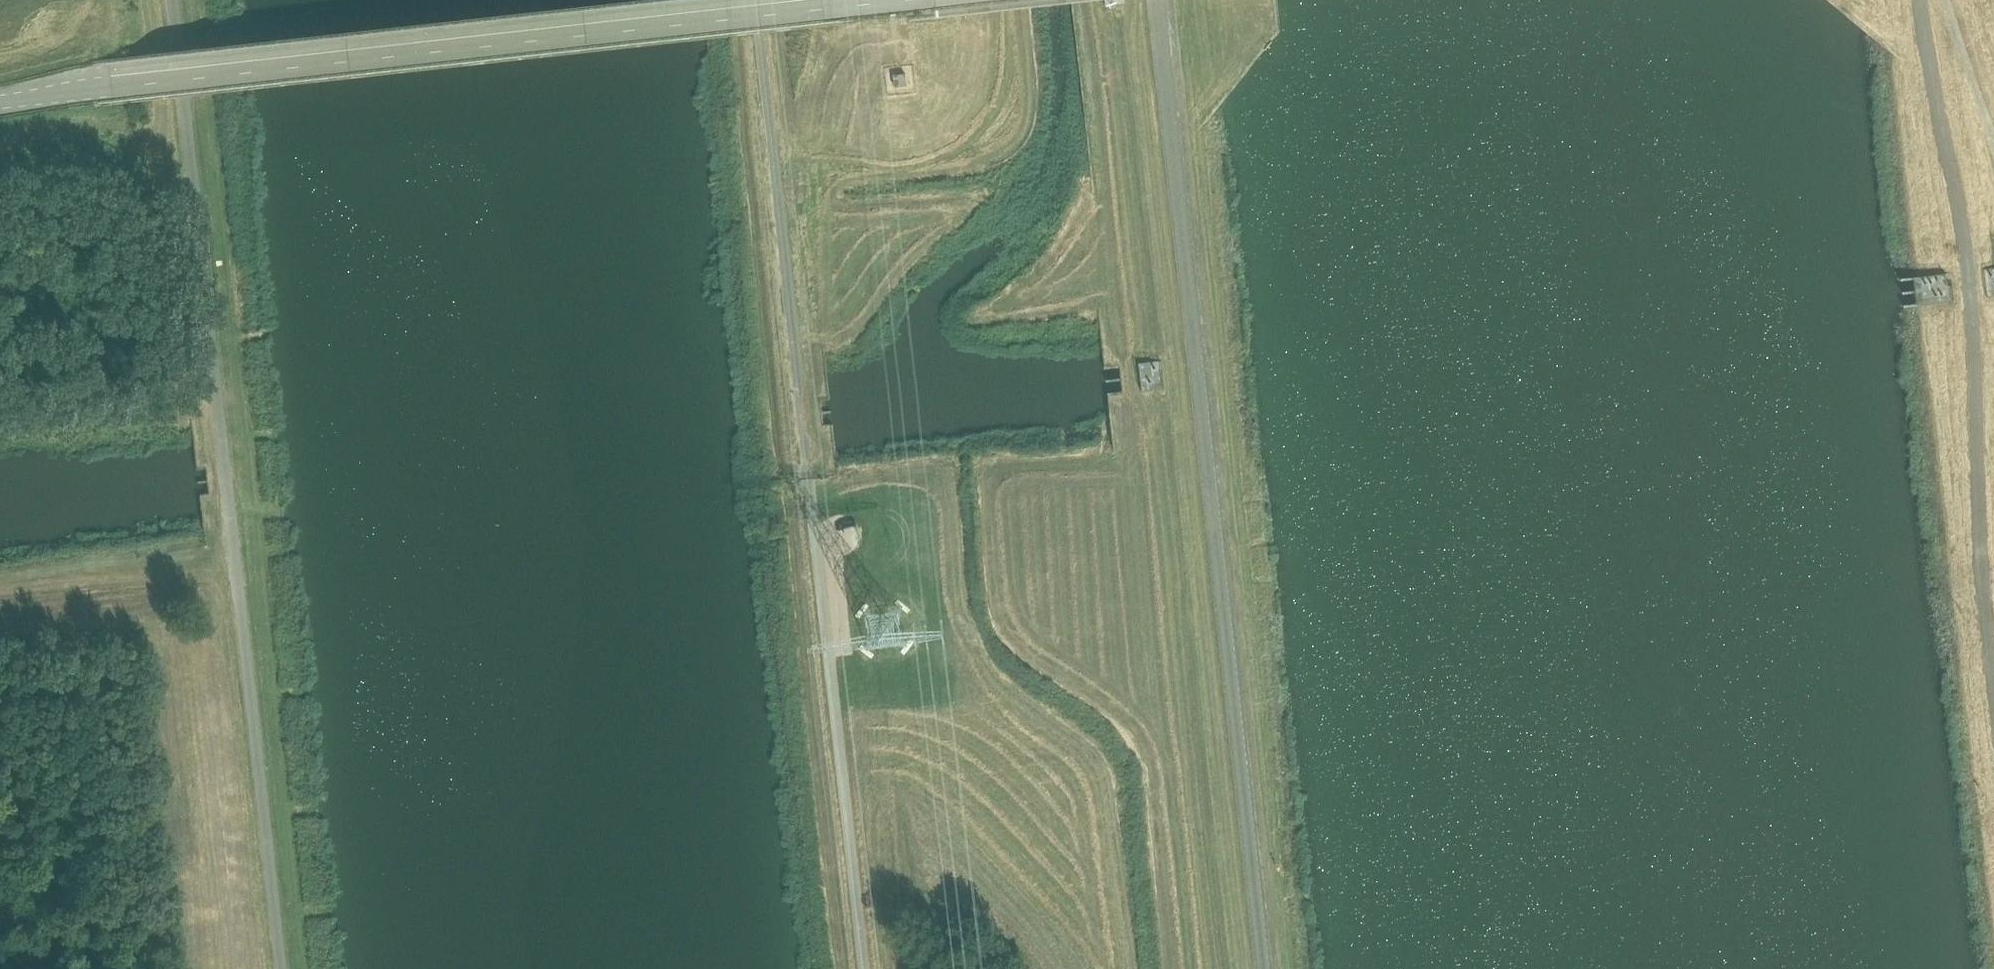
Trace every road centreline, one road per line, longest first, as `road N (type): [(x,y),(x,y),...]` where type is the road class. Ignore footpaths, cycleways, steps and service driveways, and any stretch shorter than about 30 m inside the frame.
road 1 (unclassified): [(290,968),(179,0)]
road 2 (tertiary): [(0,103),(893,0)]
road 3 (unclassified): [(1993,685),(1977,530),(1971,292),(1919,0)]
road 4 (unclassified): [(809,480),(864,968)]
road 5 (unclassified): [(809,480),(755,0)]

